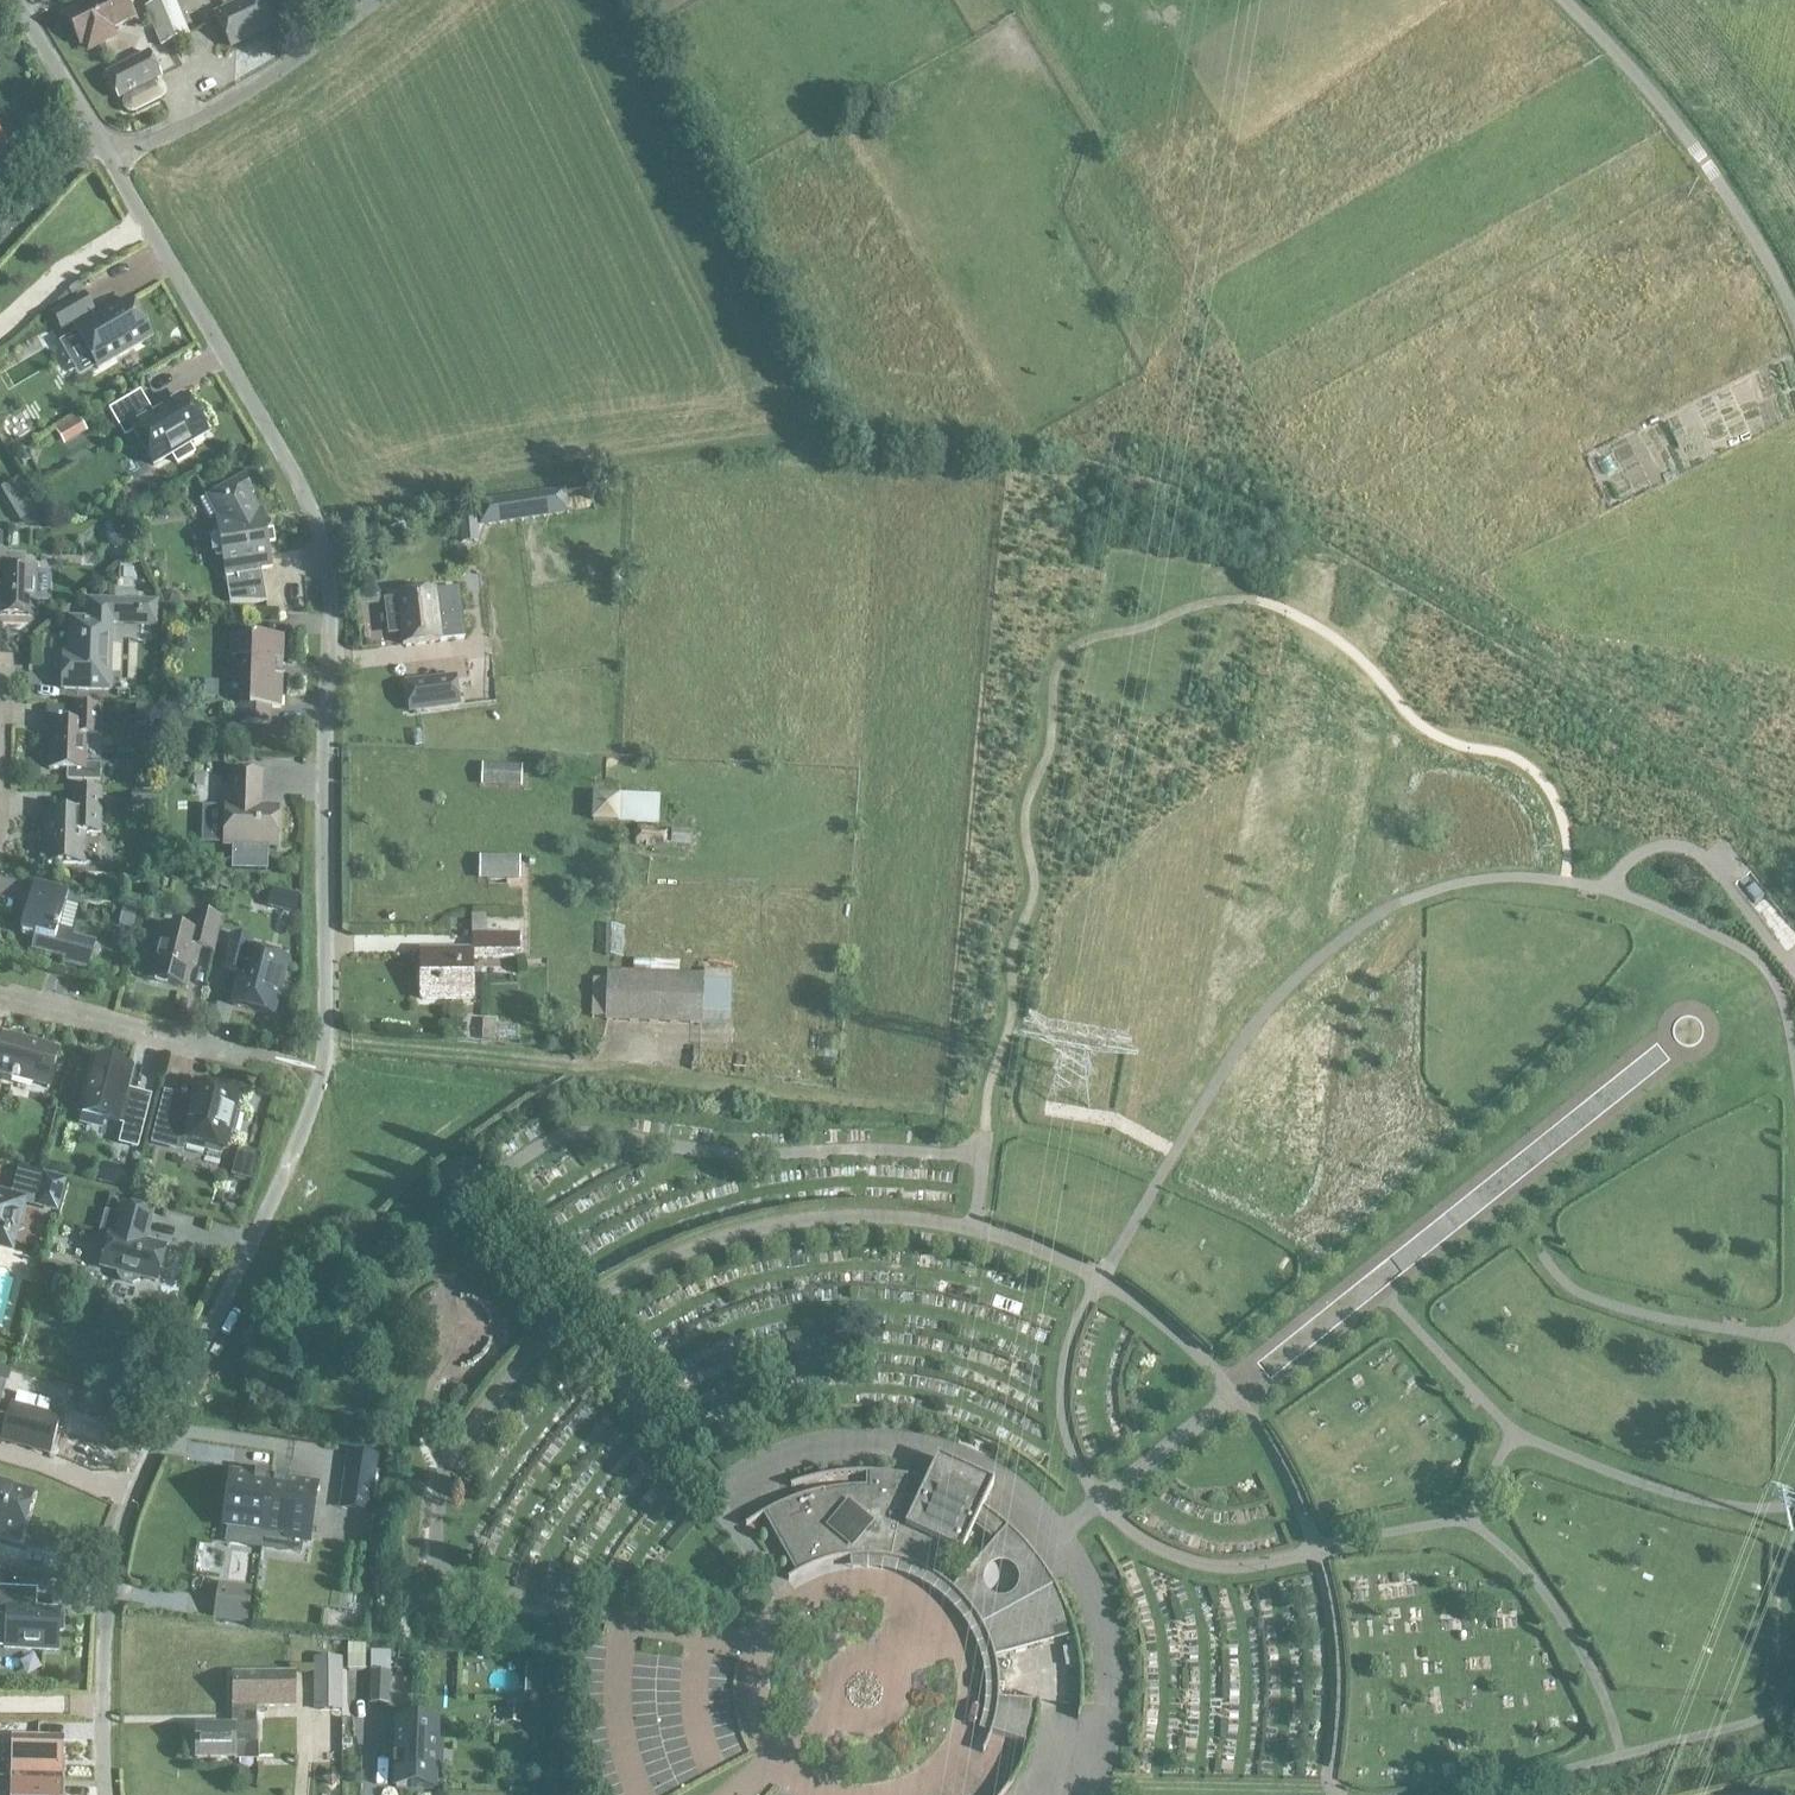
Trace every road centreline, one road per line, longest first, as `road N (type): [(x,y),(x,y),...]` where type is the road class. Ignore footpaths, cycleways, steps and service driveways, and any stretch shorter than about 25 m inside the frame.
road 1 (residential): [(103,1794),(105,1600),(118,1542),(324,1071),(328,756),(322,562),(290,475),(114,162)]
road 2 (track): [(937,1108),(325,1040)]
road 3 (track): [(1390,569),(1565,668),(1707,782),(1794,871)]
road 4 (unclassified): [(1794,318),(1700,156),(1562,0)]
road 5 (residential): [(114,162),(292,66),(380,0)]
road 6 (residential): [(0,1001),(234,1060),(251,1052)]
road 7 (residential): [(114,162),(10,0)]

